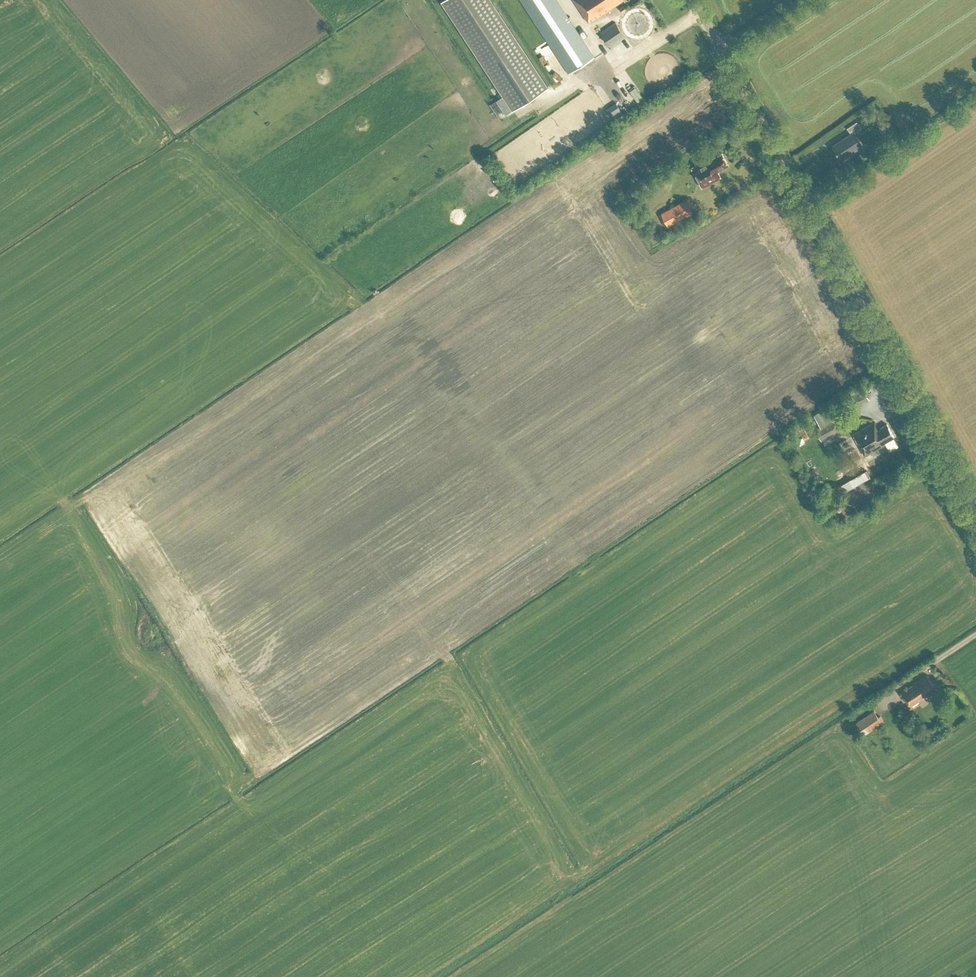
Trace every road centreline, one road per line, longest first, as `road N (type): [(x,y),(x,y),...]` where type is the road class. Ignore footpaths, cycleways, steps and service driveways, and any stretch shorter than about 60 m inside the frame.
road 1 (tertiary): [(975,503),(695,0)]

